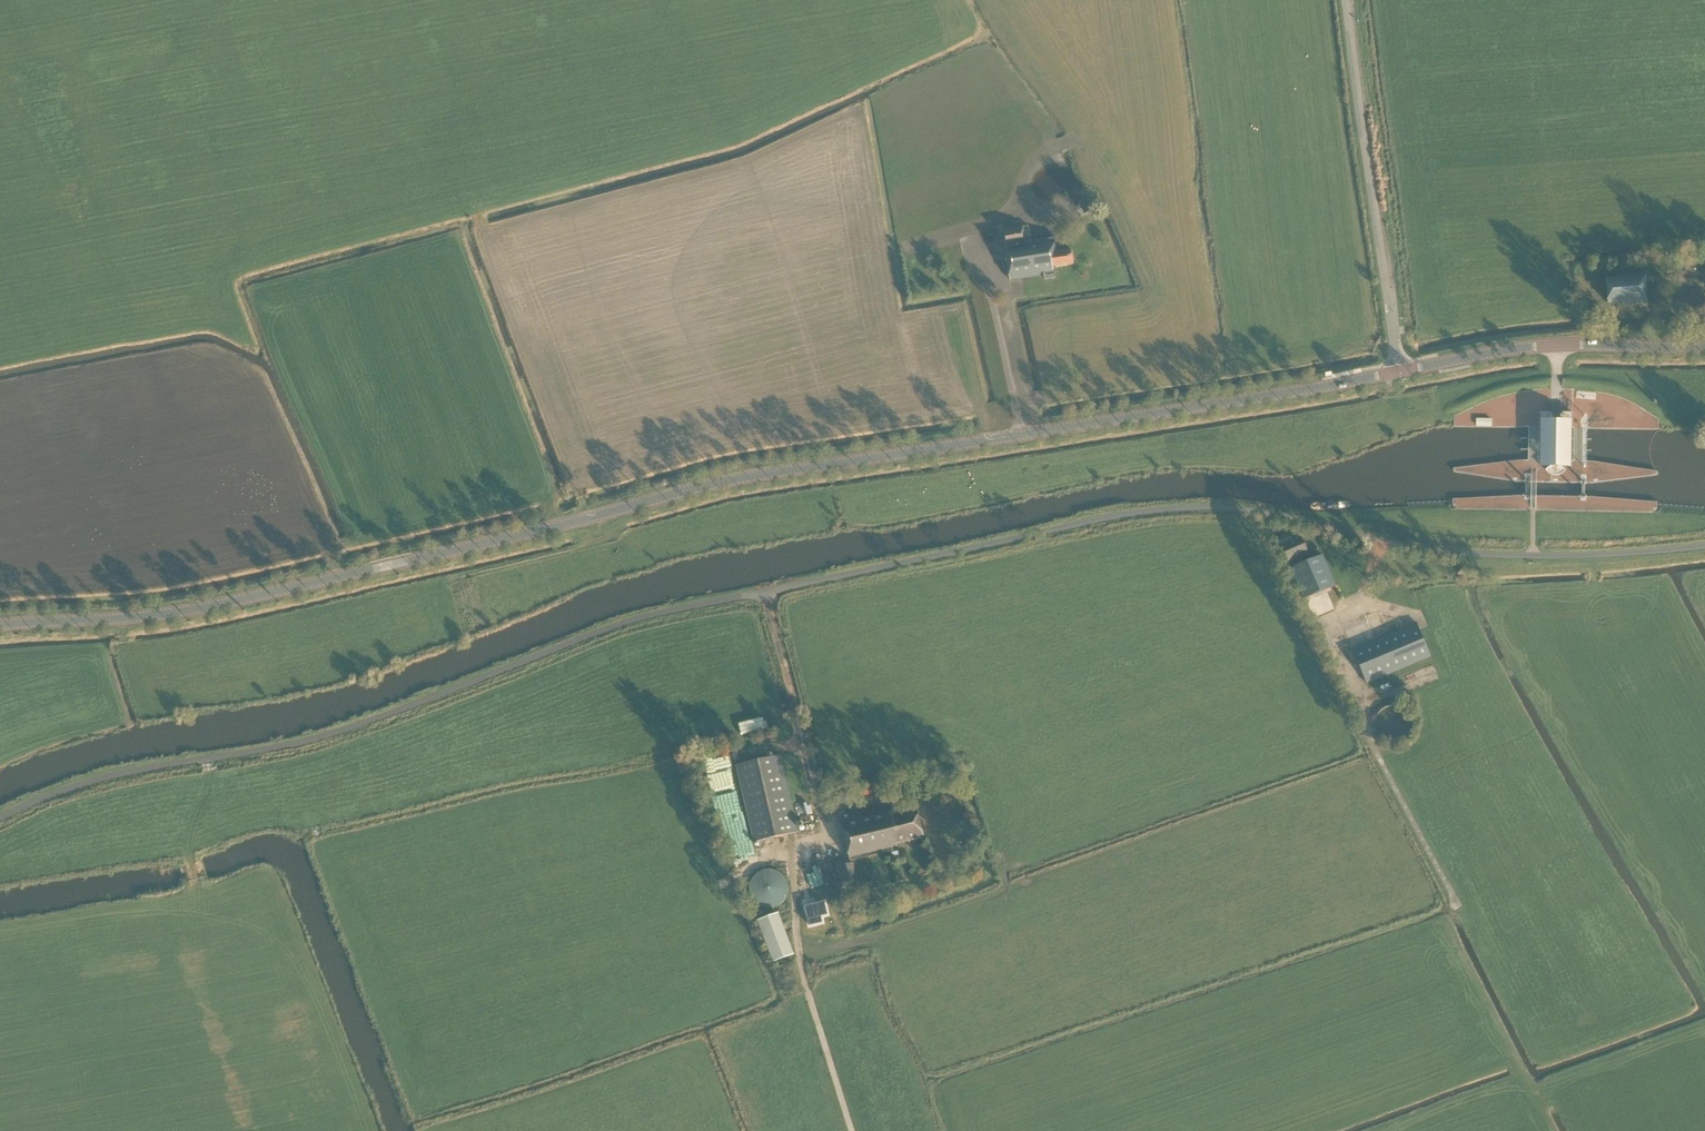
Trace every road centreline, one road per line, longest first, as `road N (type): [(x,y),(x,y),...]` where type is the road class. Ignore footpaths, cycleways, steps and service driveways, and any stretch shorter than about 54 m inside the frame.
road 1 (unclassified): [(0,818),(111,776),(305,741),(628,623),(1112,516),(1230,508),(1466,553),(1704,545)]
road 2 (secondary): [(0,625),(170,613),(726,479),(1397,371)]
road 3 (tertiary): [(1397,371),(1346,0)]
road 4 (secondary): [(1397,371),(1540,346),(1704,348)]

